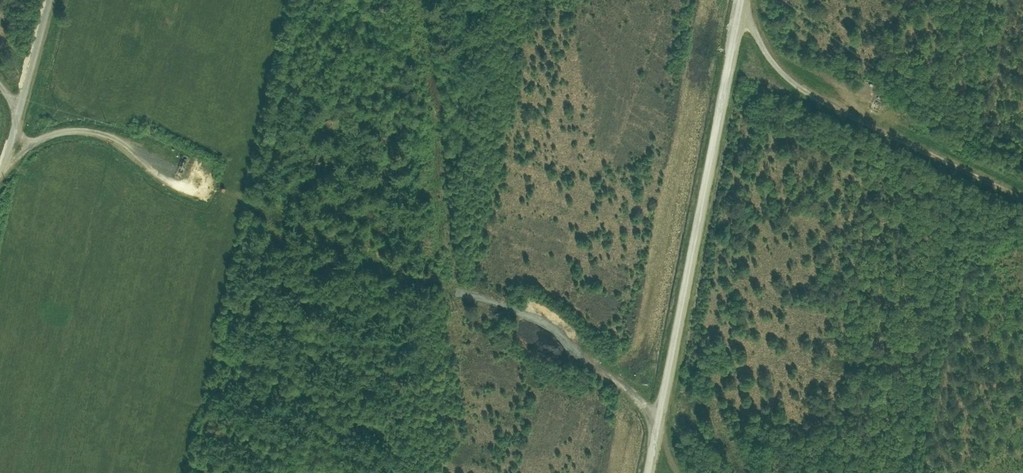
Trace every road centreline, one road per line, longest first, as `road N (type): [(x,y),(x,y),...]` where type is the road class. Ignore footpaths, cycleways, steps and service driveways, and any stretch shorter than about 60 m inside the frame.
road 1 (unclassified): [(741,0),(650,472)]
road 2 (track): [(1022,196),(805,91),(777,66),(746,0)]
road 3 (track): [(10,152),(89,130),(117,138),(192,195)]
road 4 (unclassified): [(53,0),(0,175)]
road 5 (track): [(659,426),(635,397),(555,344)]

